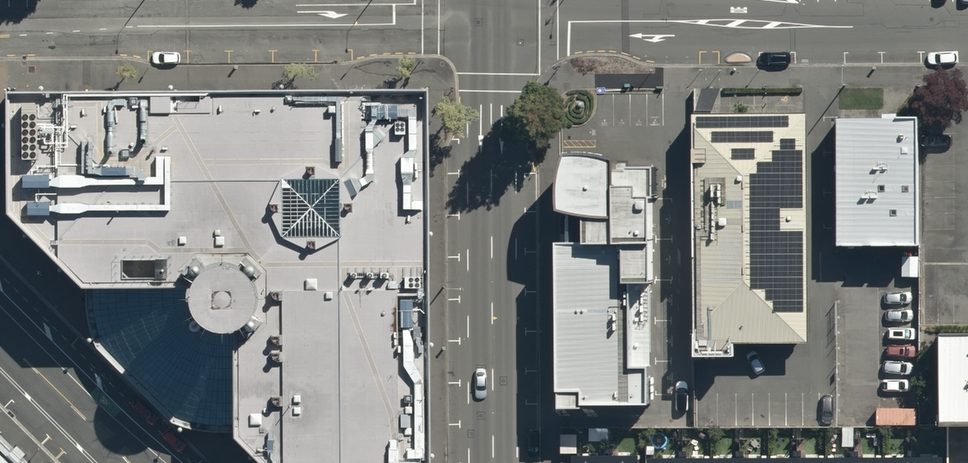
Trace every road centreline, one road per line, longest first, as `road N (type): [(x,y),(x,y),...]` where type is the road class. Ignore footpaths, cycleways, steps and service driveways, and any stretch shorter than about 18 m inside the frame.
road 1 (unclassified): [(0,26),(489,23)]
road 2 (unclassified): [(967,25),(489,23)]
road 3 (secondary): [(489,23),(492,462)]
road 4 (tertiary): [(120,462),(0,345)]

